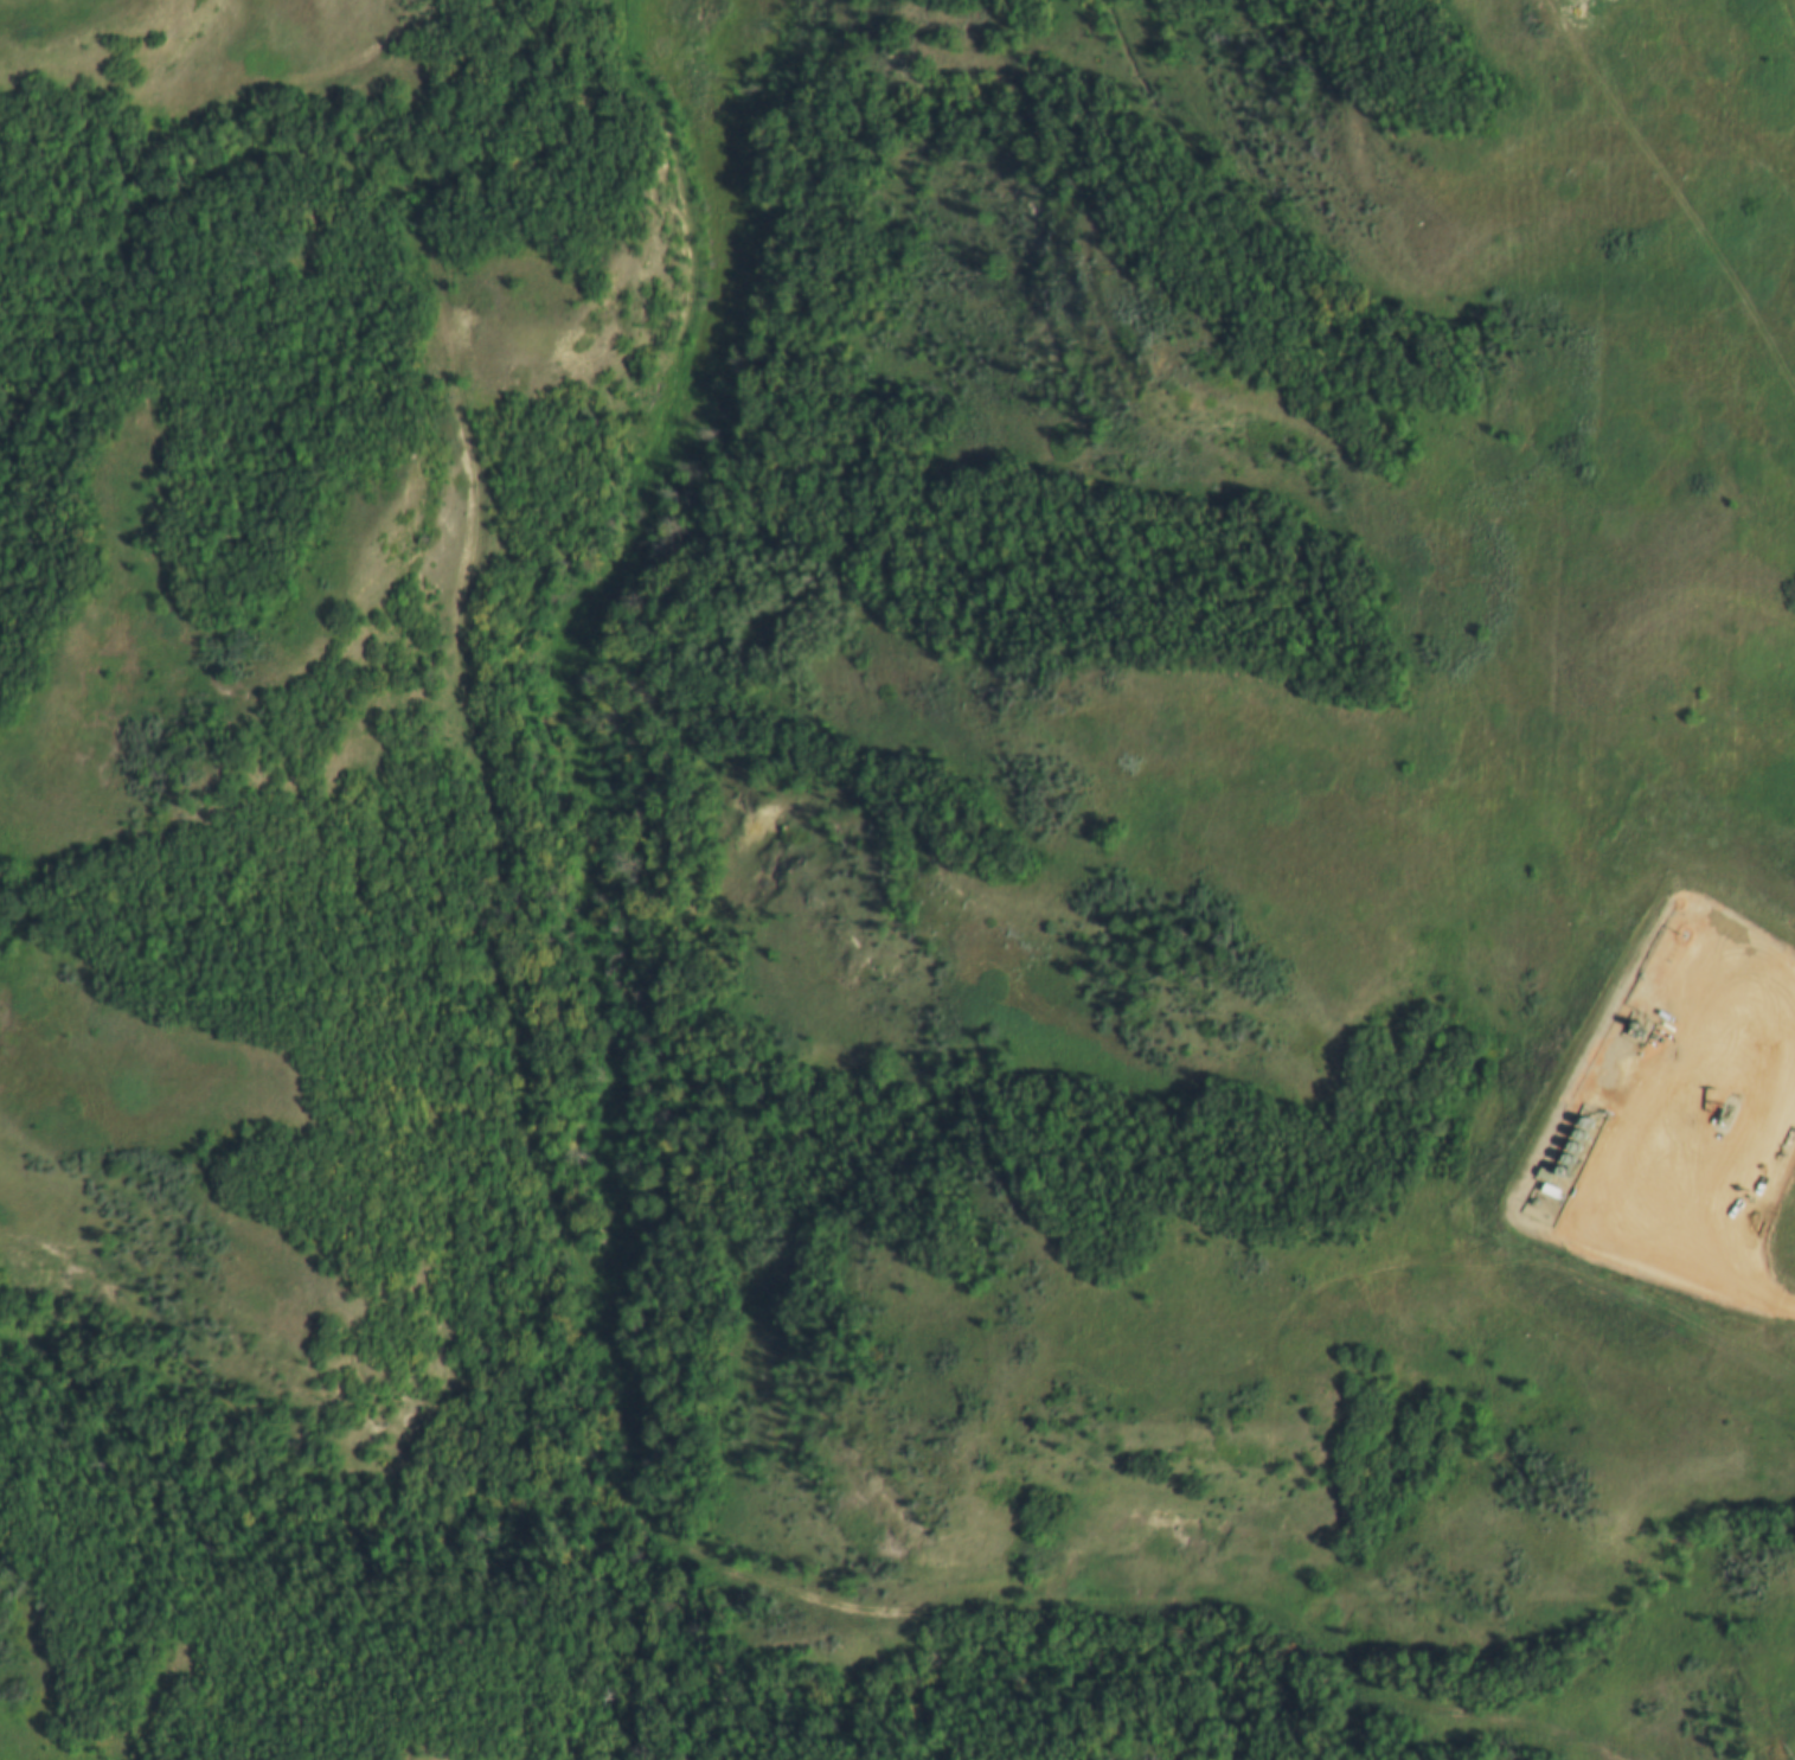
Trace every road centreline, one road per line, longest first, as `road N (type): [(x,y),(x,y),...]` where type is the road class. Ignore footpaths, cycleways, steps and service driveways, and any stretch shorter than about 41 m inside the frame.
road 1 (track): [(1623,1759),(1556,1729),(1406,1698),(1280,1624),(1241,1612),(860,1618),(752,1583),(678,1547)]
road 2 (track): [(1794,392),(1735,275),(1550,0)]

